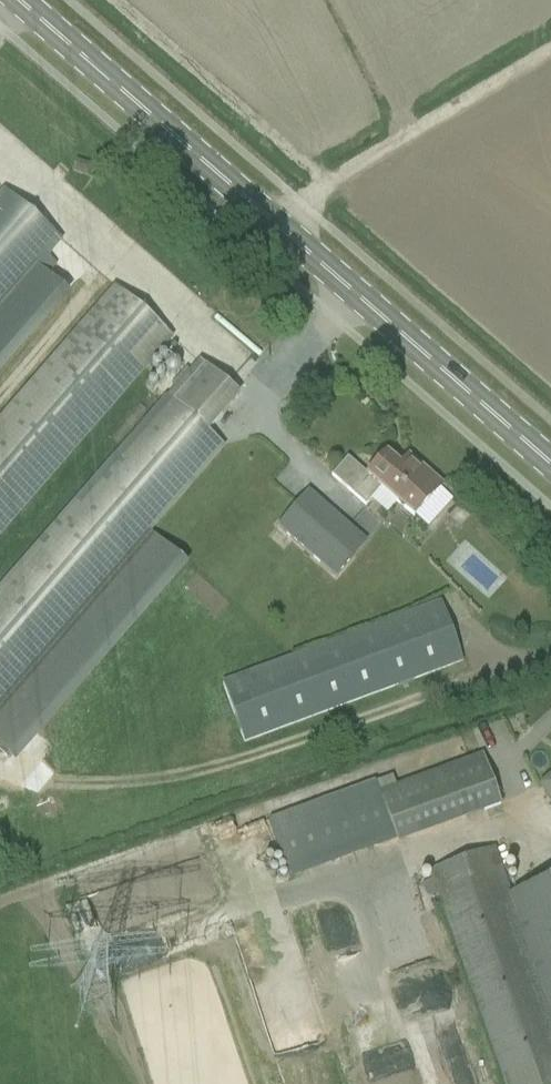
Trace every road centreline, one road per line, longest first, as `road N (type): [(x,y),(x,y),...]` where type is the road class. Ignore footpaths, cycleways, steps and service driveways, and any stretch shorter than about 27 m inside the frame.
road 1 (primary): [(550,465),(19,0)]
road 2 (track): [(550,49),(328,182),(278,225)]
road 3 (track): [(223,830),(0,909)]

